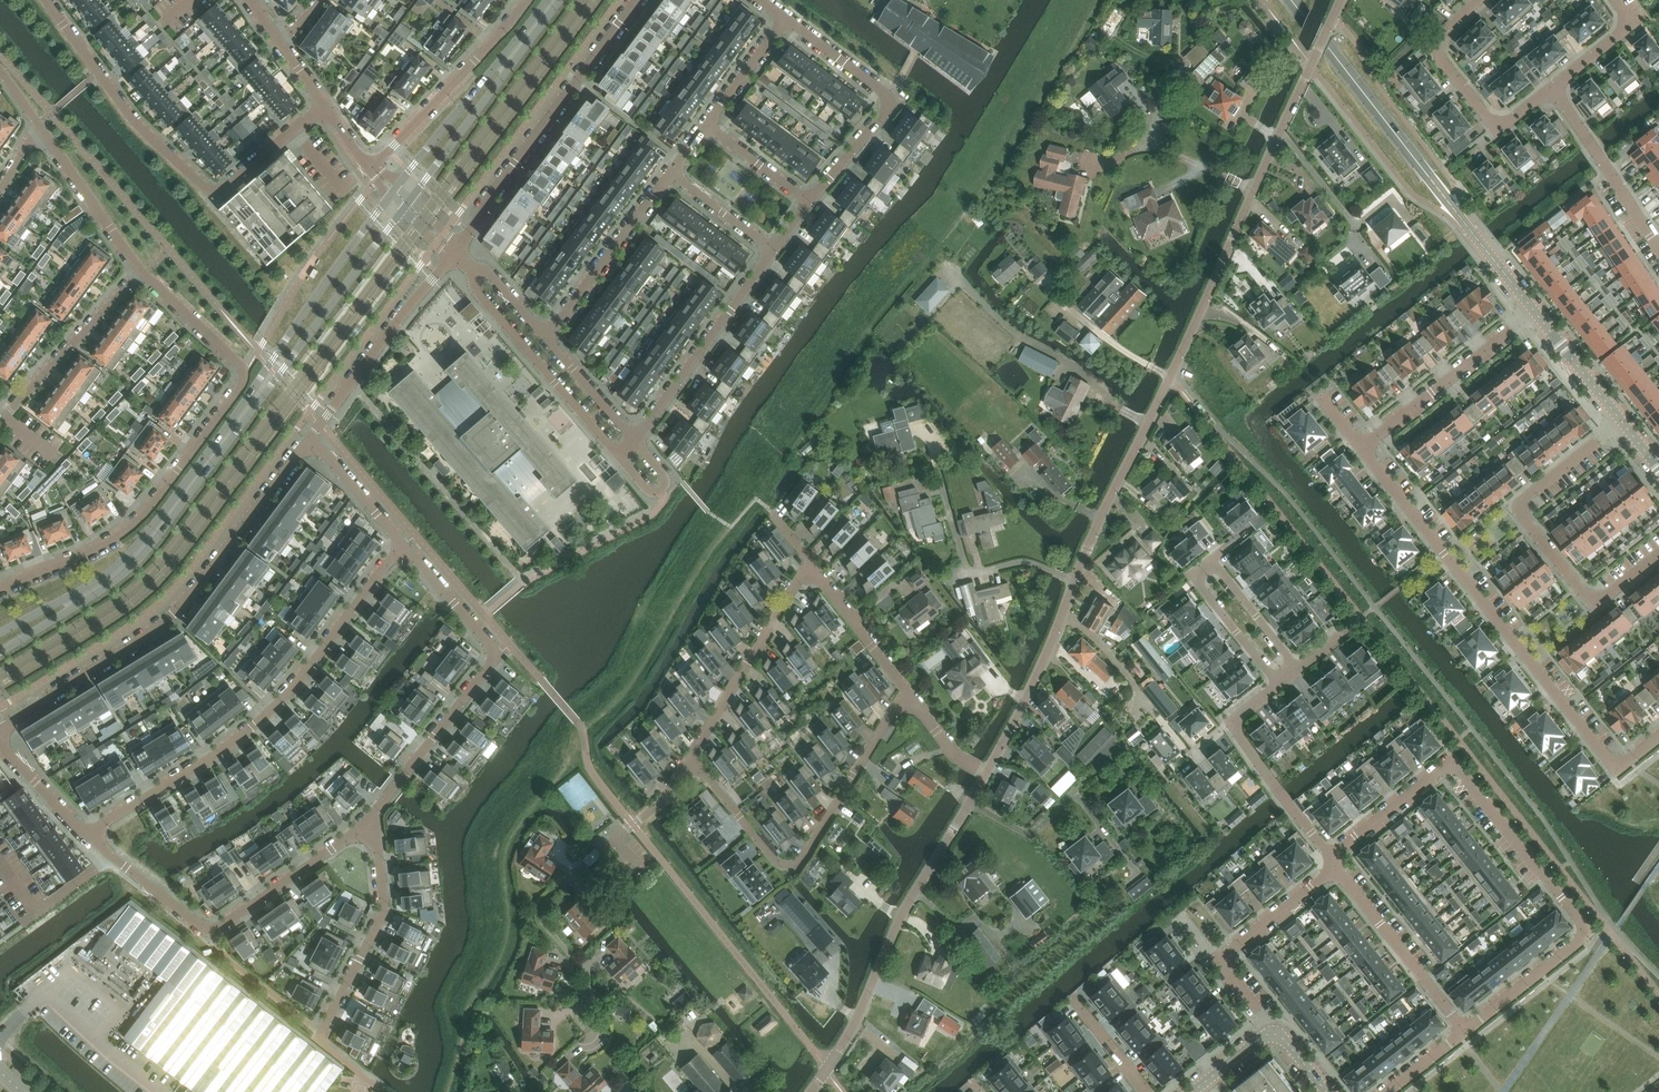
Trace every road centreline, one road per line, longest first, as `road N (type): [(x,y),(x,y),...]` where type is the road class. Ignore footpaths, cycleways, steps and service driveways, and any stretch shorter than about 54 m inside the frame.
road 1 (residential): [(987,772),(1341,0)]
road 2 (tertiary): [(0,653),(137,563),(407,204)]
road 3 (tertiary): [(393,190),(126,559),(0,634)]
road 4 (residential): [(0,588),(124,531),(243,380),(238,363),(141,272)]
road 5 (residential): [(1362,448),(1617,771),(1658,737)]
road 6 (residential): [(86,835),(254,726),(403,546)]
road 7 (residential): [(0,730),(170,617),(310,438)]
road 8 (residential): [(323,105),(231,184),(207,189),(134,124),(45,0)]
road 9 (residential): [(591,1036),(581,1013),(589,973),(537,914),(551,892),(670,796),(691,758)]
road 10 (residential): [(1584,937),(1580,919),(1463,771),(1435,776),(1331,856)]
road 11 (residential): [(810,1091),(987,772)]
road 12 (residential): [(907,692),(794,864),(776,862),(691,758)]
road 13 (residential): [(403,546),(493,657),(372,821)]
road 14 (residential): [(1622,422),(1531,492),(1522,514),(1590,600),(1658,555)]
road 15 (residential): [(372,821),(385,910),(318,1040),(380,1088)]
road 16 (residential): [(455,251),(638,0)]
road 17 (residential): [(810,203),(888,109),(888,95),(786,19)]
road 18 (tertiary): [(407,204),(558,0)]
road 19 (residential): [(474,269),(473,286),(621,459)]
road 20 (tertiary): [(545,0),(393,190)]
road 21 (residential): [(310,438),(455,251)]
road 22 (residential): [(635,441),(774,251)]
road 23 (residential): [(368,166),(527,0)]
road 24 (residential): [(691,758),(812,564)]
road 25 (residential): [(1551,88),(1512,119),(1489,119),(1436,43),(1479,0)]
road 26 (residential): [(1286,0),(1426,173)]
road 27 (residential): [(1536,313),(1362,448)]
road 28 (residential): [(1331,856),(1236,727),(1278,686)]
road 29 (residential): [(1426,173),(1297,0)]
road 30 (residential): [(141,272),(0,426)]
road 31 (residential): [(1337,869),(1465,1032)]
road 32 (residential): [(670,174),(546,339)]
road 33 (residential): [(372,821),(211,934)]
road 34 (residential): [(1658,249),(1551,88)]
road 35 (residential): [(1426,173),(1536,313)]
road 36 (residential): [(141,272),(44,132)]
road 37 (residential): [(1278,686),(1194,577),(1213,562)]
road 38 (residential): [(812,564),(907,692)]
road 39 (residential): [(0,861),(37,911),(112,857)]
road 40 (residential): [(1584,937),(1465,1032)]
road 41 (residential): [(1218,960),(1337,869)]
road 42 (residential): [(310,438),(403,546)]
road 43 (residential): [(1536,313),(1622,422)]
road 44 (residential): [(1298,670),(1213,562)]
road 45 (residential): [(635,441),(546,339)]
road 46 (residential): [(786,19),(707,125)]
road 47 (residential): [(670,174),(774,251)]
road 48 (residential): [(810,203),(707,125)]
road 49 (residential): [(0,742),(86,835)]
road 50 (residential): [(112,857),(211,934)]

